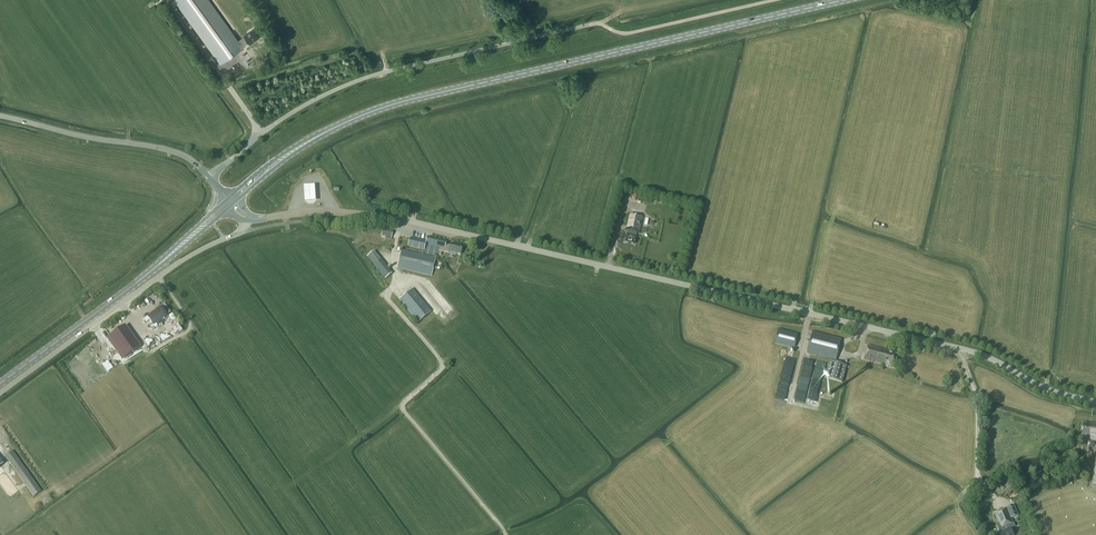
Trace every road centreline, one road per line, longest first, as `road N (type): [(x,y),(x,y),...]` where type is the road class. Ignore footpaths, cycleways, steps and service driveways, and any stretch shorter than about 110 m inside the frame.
road 1 (tertiary): [(405,220),(974,352),(1050,390),(1095,402)]
road 2 (primary): [(330,130),(412,99),(843,0)]
road 3 (unclassified): [(210,178),(286,116),(351,83),(600,24)]
road 4 (track): [(389,293),(442,364),(403,408),(506,534)]
road 5 (unclassified): [(0,393),(185,258),(244,231),(246,221)]
road 6 (tertiary): [(210,178),(175,152),(0,115)]
road 7 (primary): [(0,383),(149,273)]
road 8 (tertiary): [(405,220),(329,212),(266,218)]
road 9 (primary): [(330,130),(272,161),(227,198)]

